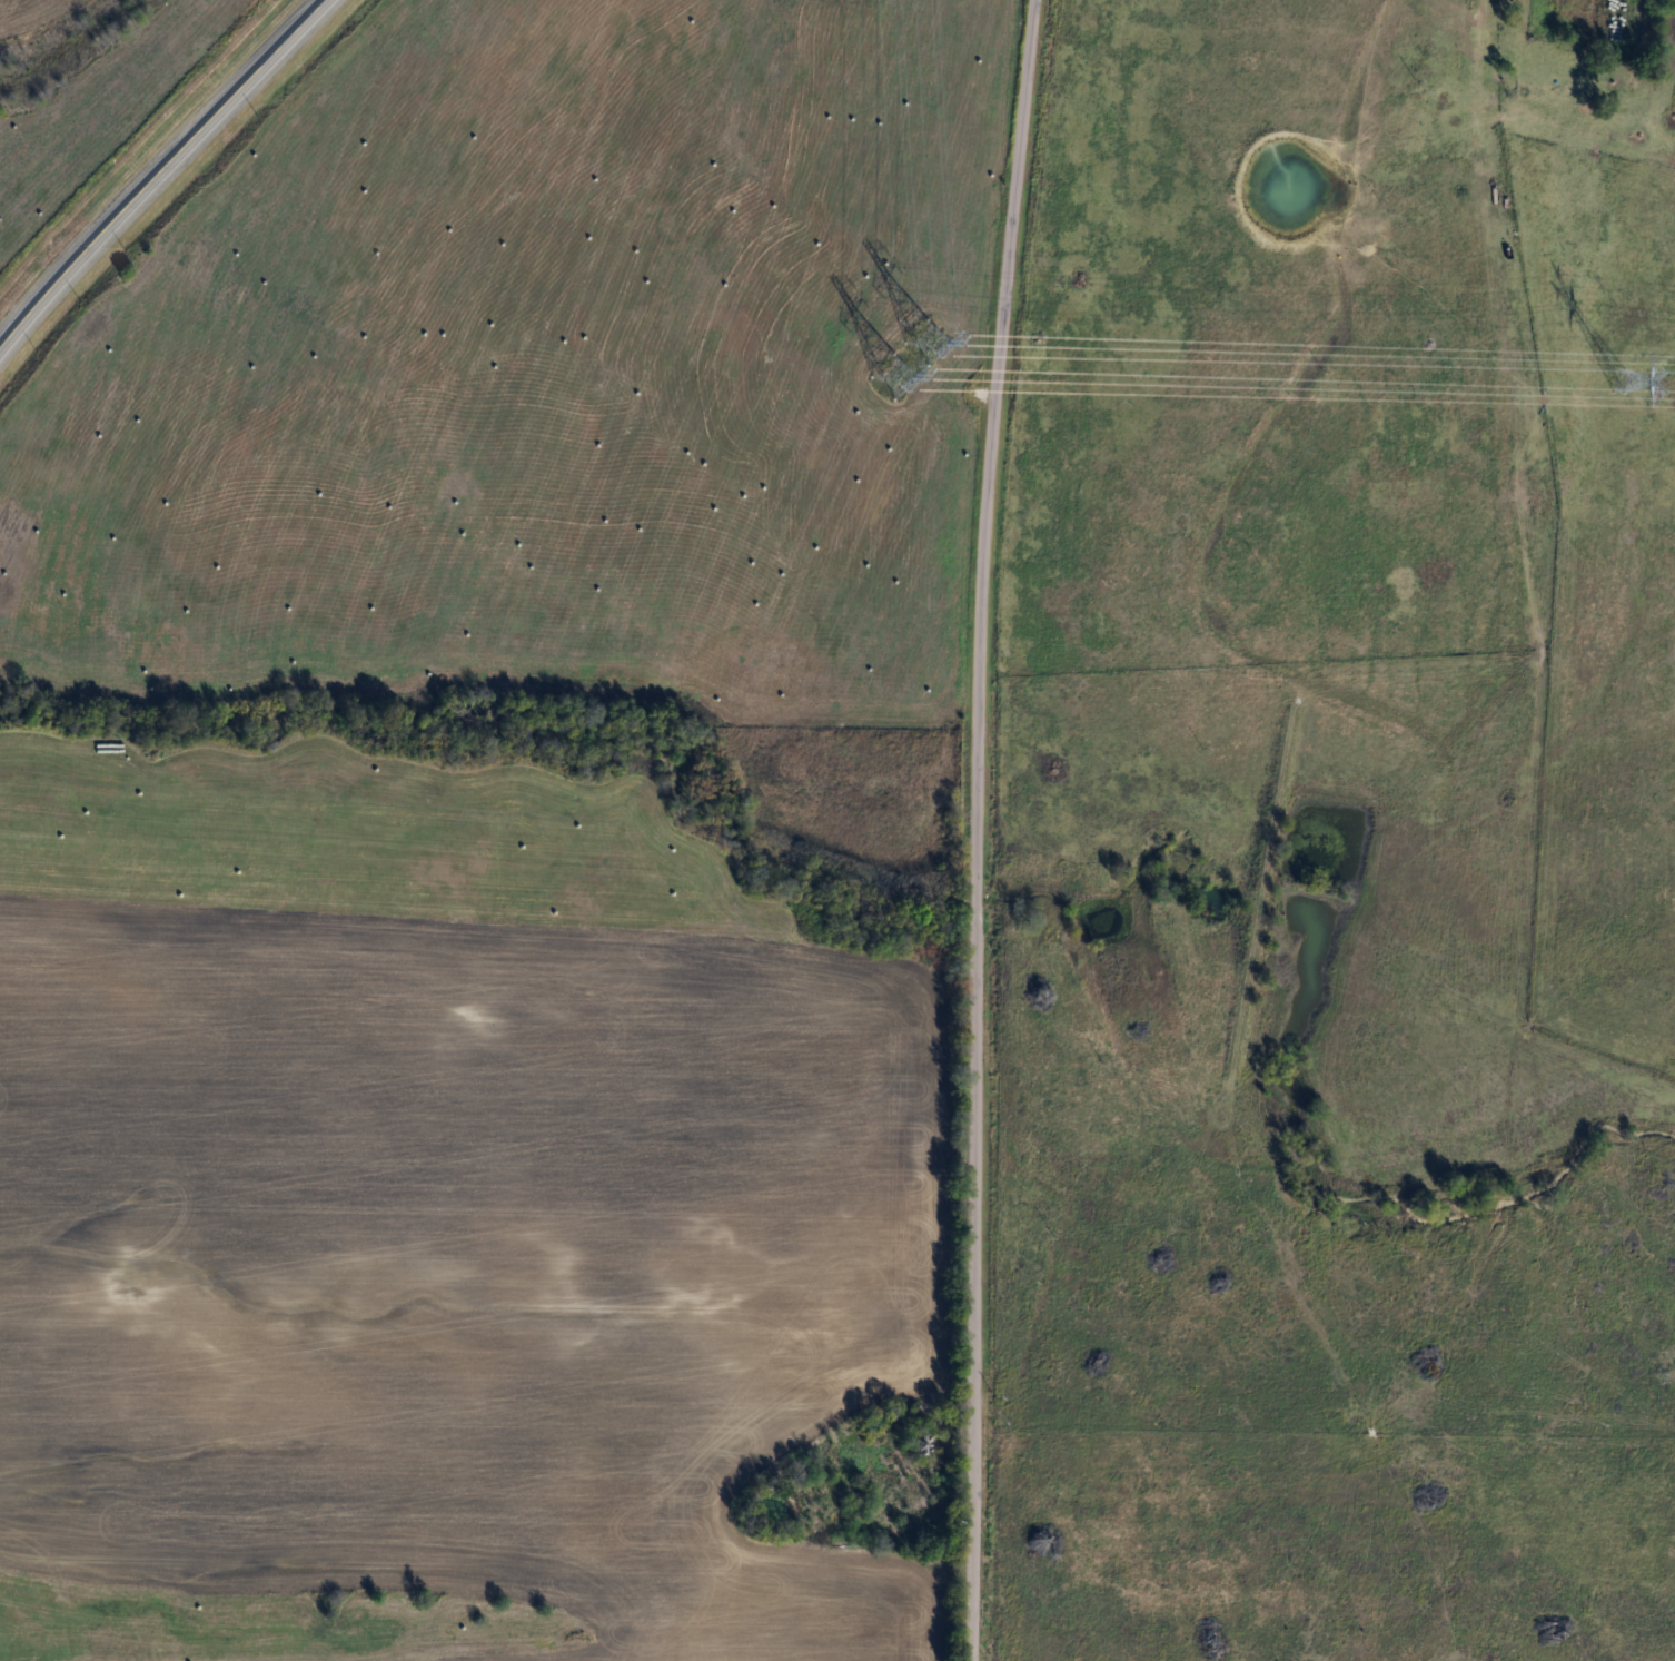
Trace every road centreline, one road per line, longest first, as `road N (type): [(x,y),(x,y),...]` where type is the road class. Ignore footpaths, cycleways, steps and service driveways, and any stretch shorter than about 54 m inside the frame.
road 1 (residential): [(972,1660),(991,452),(1036,0)]
road 2 (primary): [(0,348),(324,0)]

